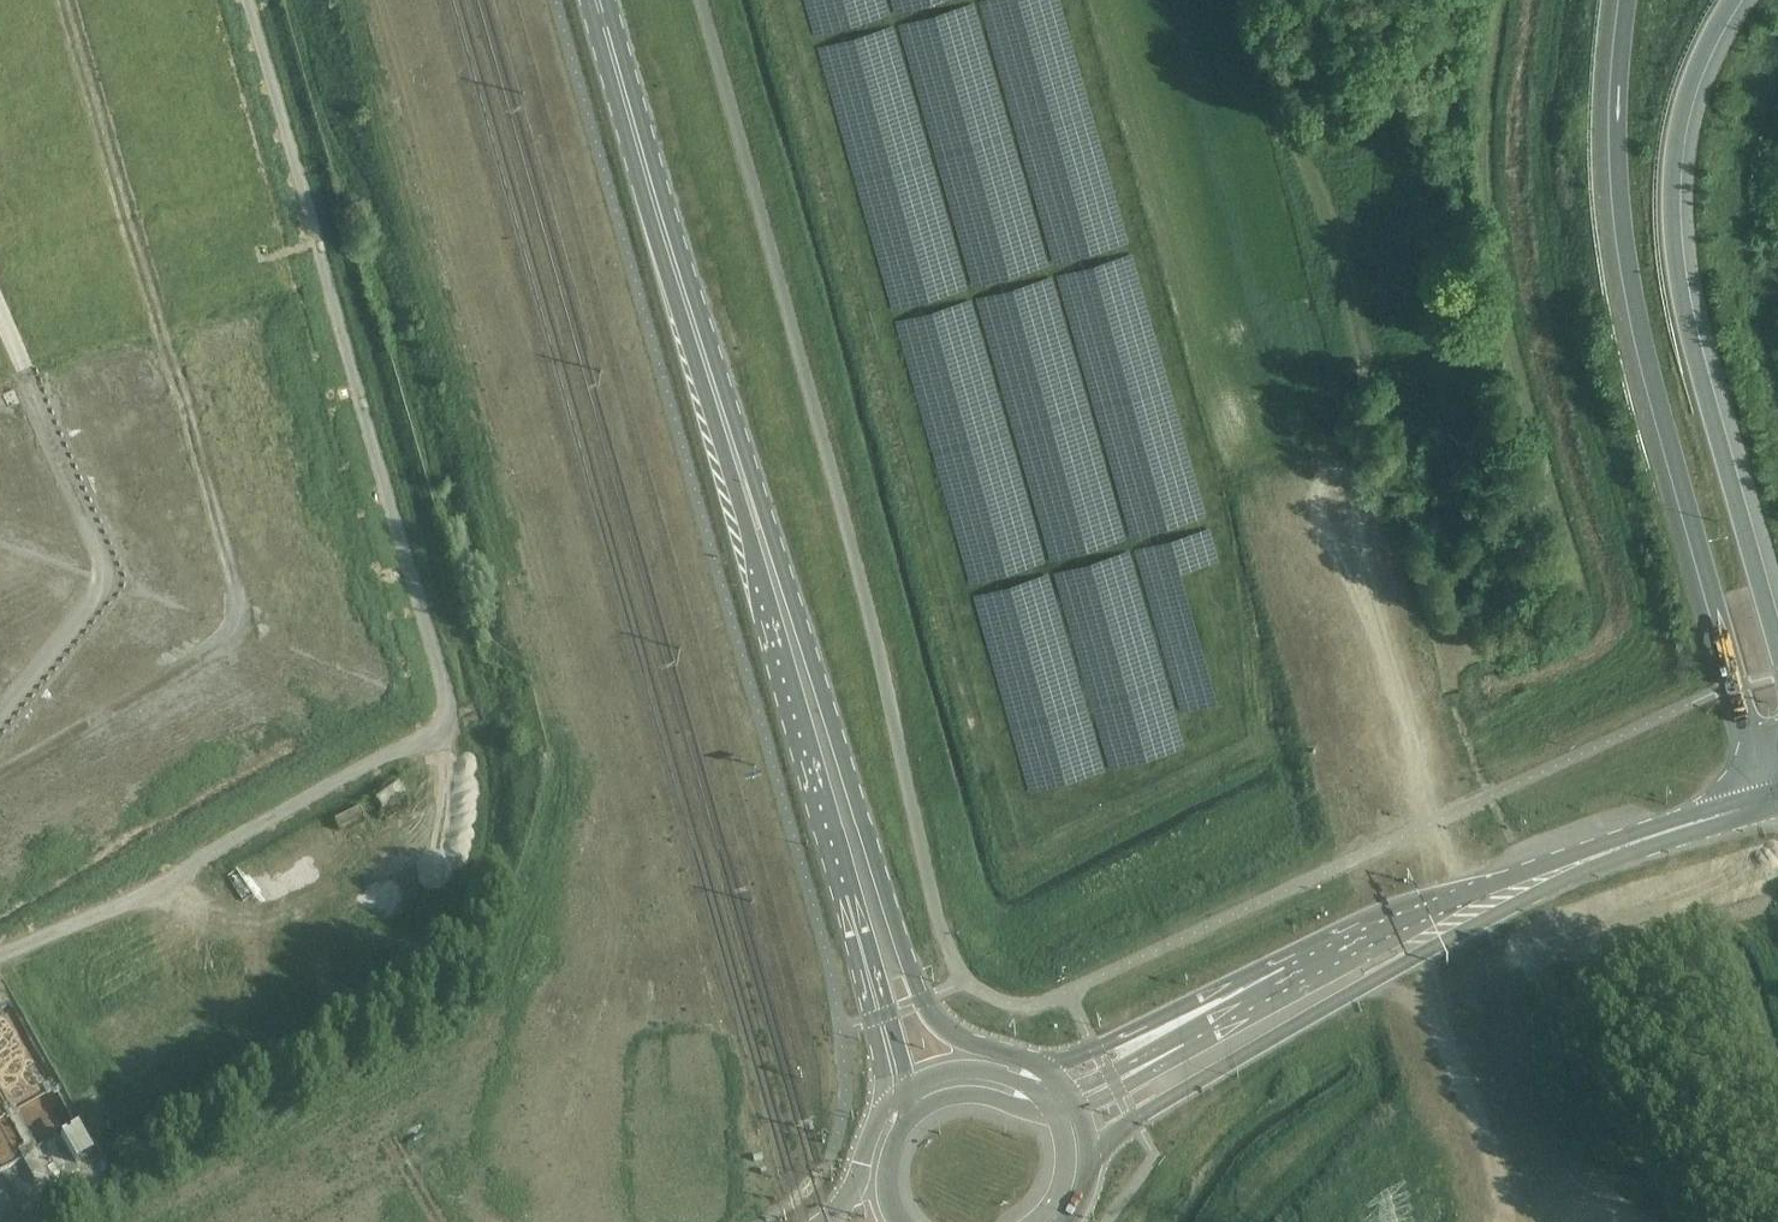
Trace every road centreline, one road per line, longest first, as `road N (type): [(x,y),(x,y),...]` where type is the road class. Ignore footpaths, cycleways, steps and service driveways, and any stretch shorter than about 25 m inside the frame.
road 1 (track): [(250,0),(447,690),(446,722),(425,740),(336,777),(163,883),(0,954)]
road 2 (unclassified): [(962,978),(929,885),(885,678),(699,0)]
road 3 (trunk): [(1628,0),(1618,138),(1630,270),(1769,800)]
road 4 (secondary): [(1042,1067),(962,1040),(920,1000),(745,463),(712,396)]
road 5 (trunk): [(1777,645),(1688,320),(1674,200),(1691,84),(1733,0)]
road 6 (secondary): [(1090,1162),(1107,1137),(1134,1120),(1594,856)]
road 7 (secondary): [(712,396),(725,478),(855,931)]
road 8 (track): [(0,712),(107,589),(115,570),(0,286)]
road 9 (secondary): [(598,0),(712,396)]
road 10 (track): [(425,740),(442,776),(433,808),(406,849),(367,874),(296,907),(261,909),(163,883)]
road 11 (secondary): [(1594,856),(1430,907),(1291,976)]
road 12 (secondary): [(1291,976),(1042,1067)]
road 13 (secondary): [(1291,976),(1066,1089)]
road 14 (secondary): [(1291,976),(1079,1109)]
road 15 (secondary): [(1594,856),(1769,800)]
road 16 (secondary): [(855,931),(879,1110)]
road 17 (secondary): [(855,931),(906,1088)]
road 18 (secondary): [(1056,1113),(966,1094),(909,1121)]
road 19 (secondary): [(1033,1089),(972,1071),(906,1088)]
road 20 (secondary): [(1034,1221),(1054,1198),(1065,1164),(1056,1113)]

